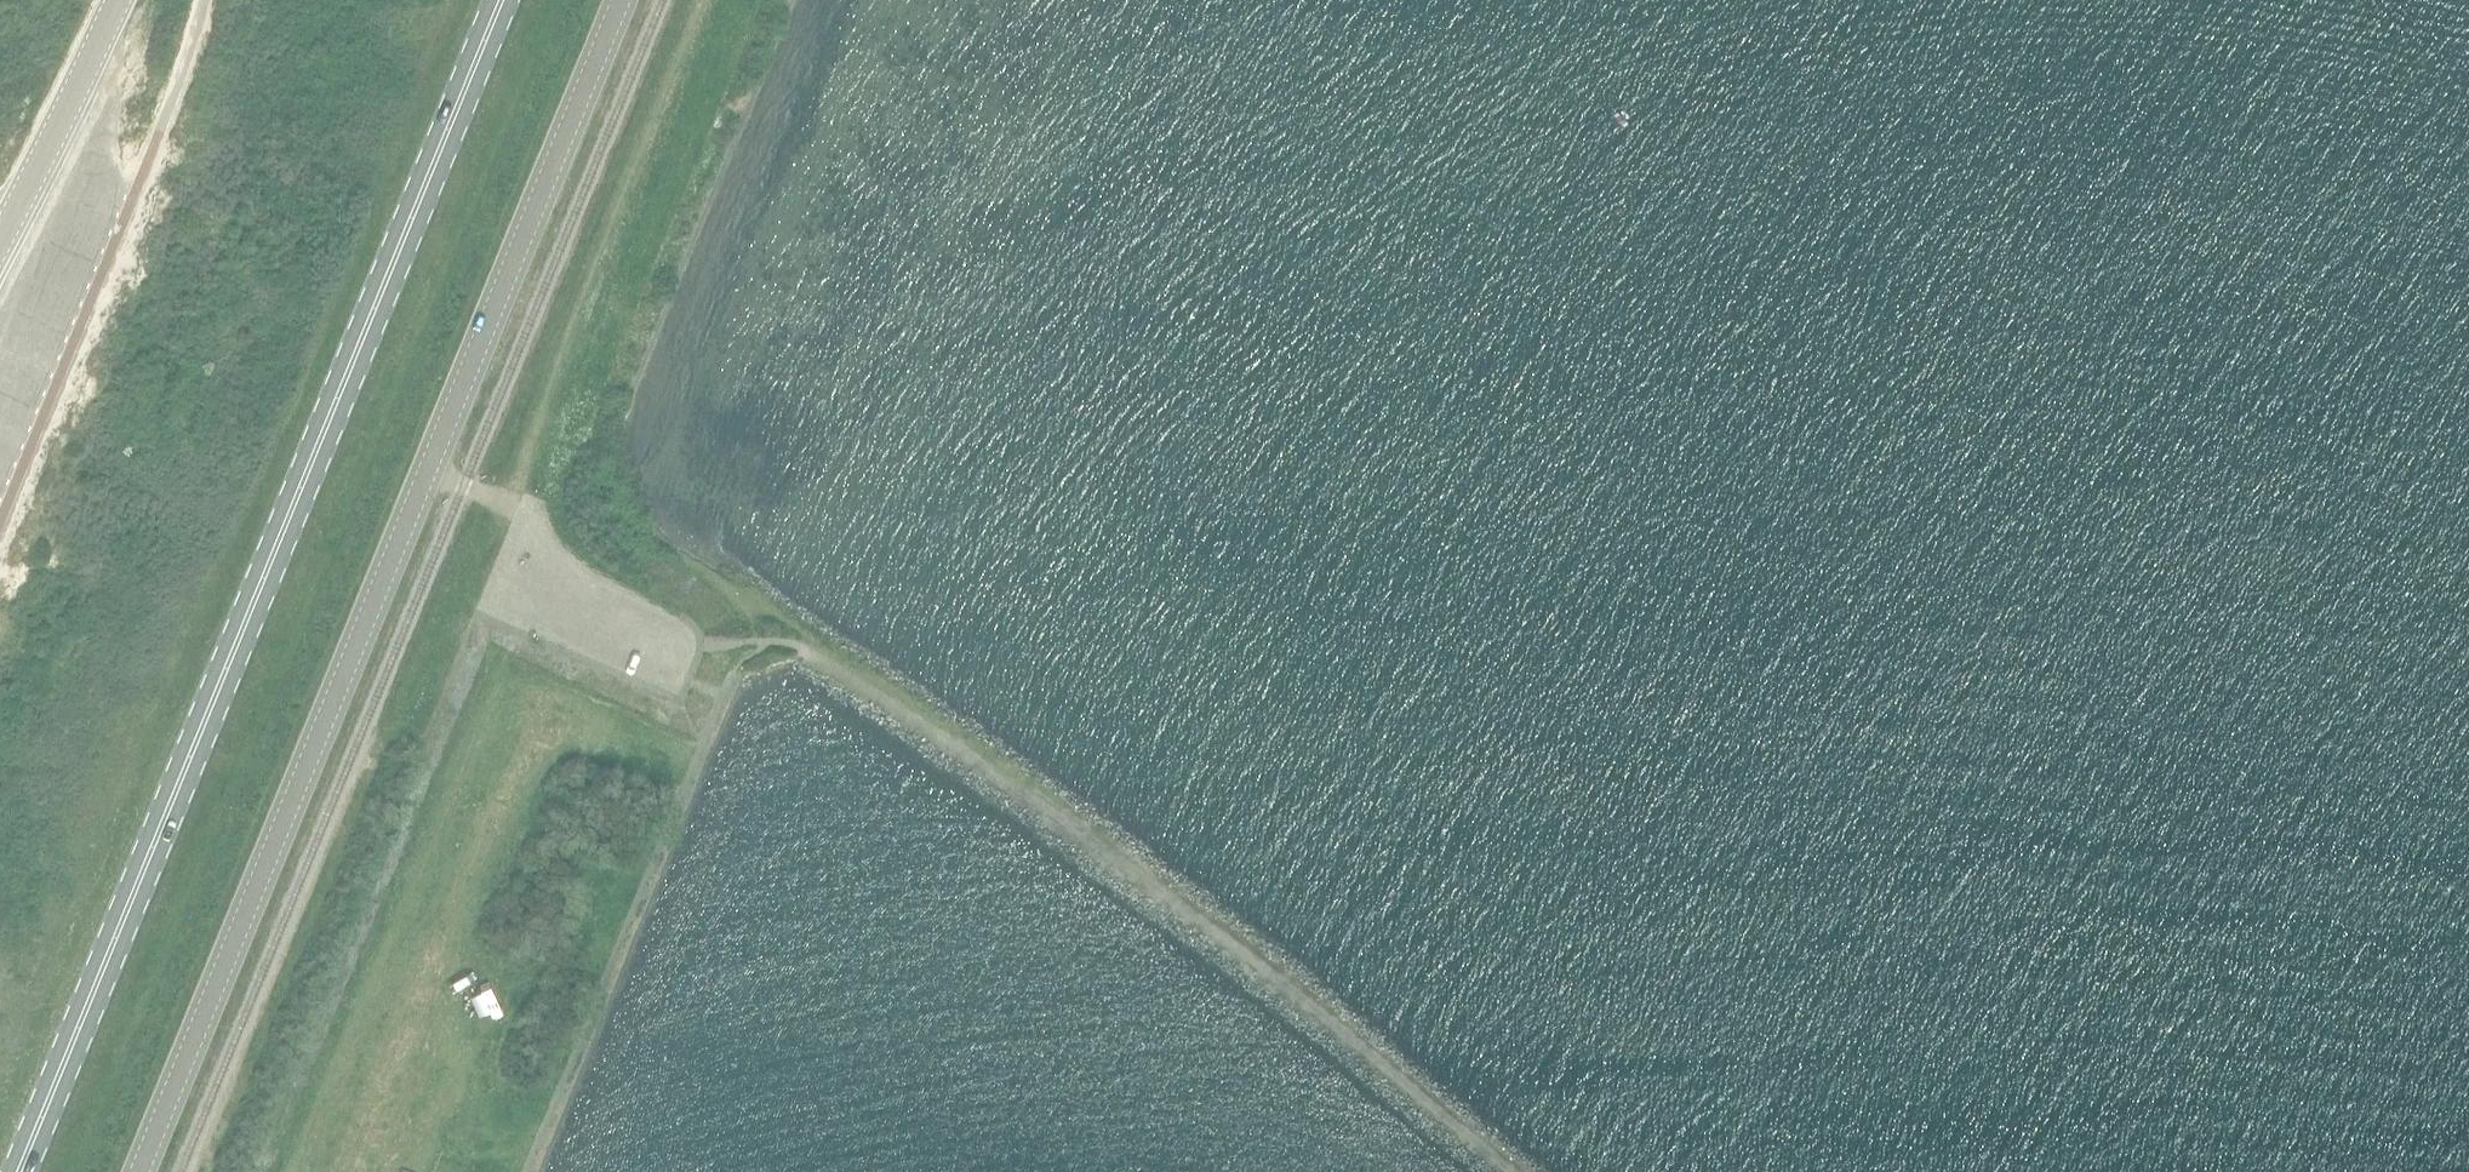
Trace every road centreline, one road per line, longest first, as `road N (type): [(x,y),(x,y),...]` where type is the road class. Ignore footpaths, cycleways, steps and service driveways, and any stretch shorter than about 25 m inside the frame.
road 1 (tertiary): [(137,1171),(621,0)]
road 2 (primary): [(17,1171),(500,0)]
road 3 (unclassified): [(0,240),(116,0)]

